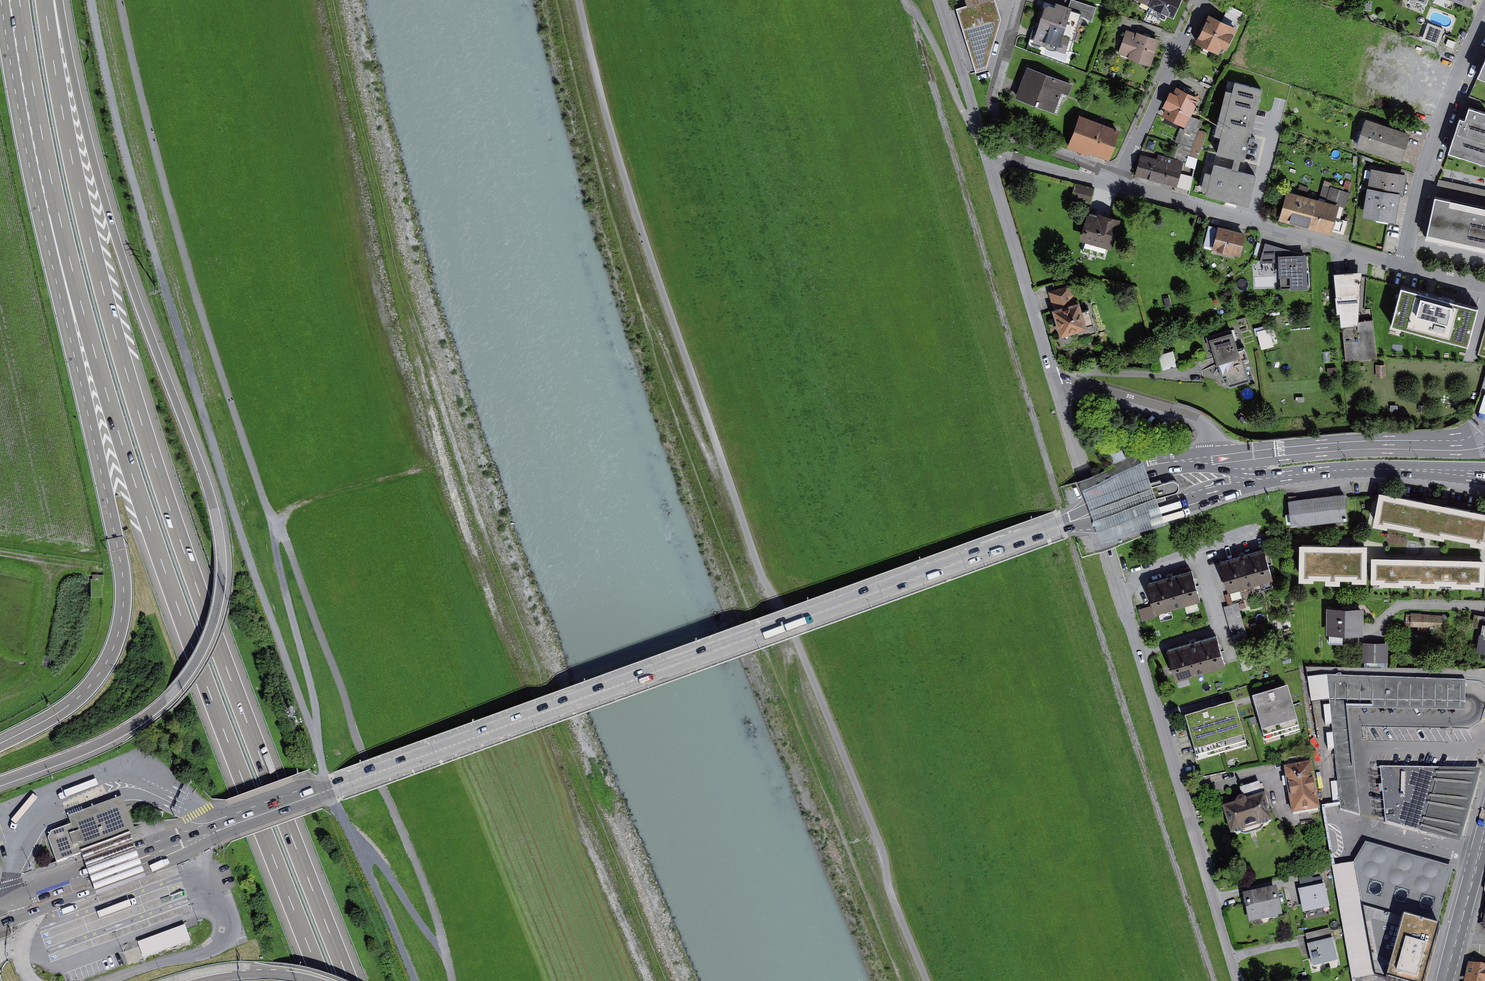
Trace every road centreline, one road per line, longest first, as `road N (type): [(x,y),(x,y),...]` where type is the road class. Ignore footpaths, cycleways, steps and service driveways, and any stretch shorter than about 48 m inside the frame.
road 1 (track): [(930,980),(887,856),(740,510),(634,205),(581,0)]
road 2 (track): [(122,0),(228,387),(353,726),(426,884),(453,980)]
road 3 (motorway): [(349,980),(251,734),(138,410),(89,228),(45,0)]
road 4 (motorway): [(0,781),(98,744),(169,699),(208,641),(223,587),(217,506),(124,258),(59,0)]
road 5 (motorway): [(54,196),(165,573),(322,980)]
road 6 (track): [(92,0),(160,274),(262,594),(319,740)]
road 7 (track): [(427,469),(297,505),(278,526),(276,546),(329,790),(346,826),(445,948)]
road 8 (residential): [(1060,378),(1241,980)]
road 9 (motorway): [(54,196),(45,237),(122,565),(123,612),(110,657),(85,692),(0,745)]
road 10 (secondary): [(657,671),(223,829)]
road 11 (primary): [(1074,521),(657,671)]
road 12 (residential): [(1120,182),(1408,266)]
road 13 (residential): [(1120,182),(1016,139),(1003,126),(995,101),(1023,0)]
road 14 (residential): [(1408,266),(1425,175),(1484,18)]
road 15 (primary): [(1482,471),(1234,476)]
road 16 (secondary): [(0,928),(171,860),(223,829)]
road 17 (residential): [(989,154),(1060,378)]
road 18 (secondary): [(223,829),(0,900)]
road 19 (residential): [(1060,378),(1198,417),(1234,476)]
road 20 (residential): [(1120,182),(1203,0)]
road 21 (motorway): [(20,0),(54,196)]
road 22 (primary): [(1234,476),(1208,468),(1152,473),(1117,487),(1074,521)]
road 23 (track): [(989,154),(924,17),(908,0)]
road 24 (track): [(346,826),(414,980)]
road 25 (primary): [(1074,521),(1133,517),(1234,476)]
road 26 (residential): [(941,0),(989,154)]
road 27 (track): [(0,698),(28,685),(38,669),(55,562)]
road 28 (primary): [(1448,980),(1484,841)]
road 29 (residential): [(989,154),(1120,182)]
road 30 (motorway): [(327,980),(265,971),(206,980)]

